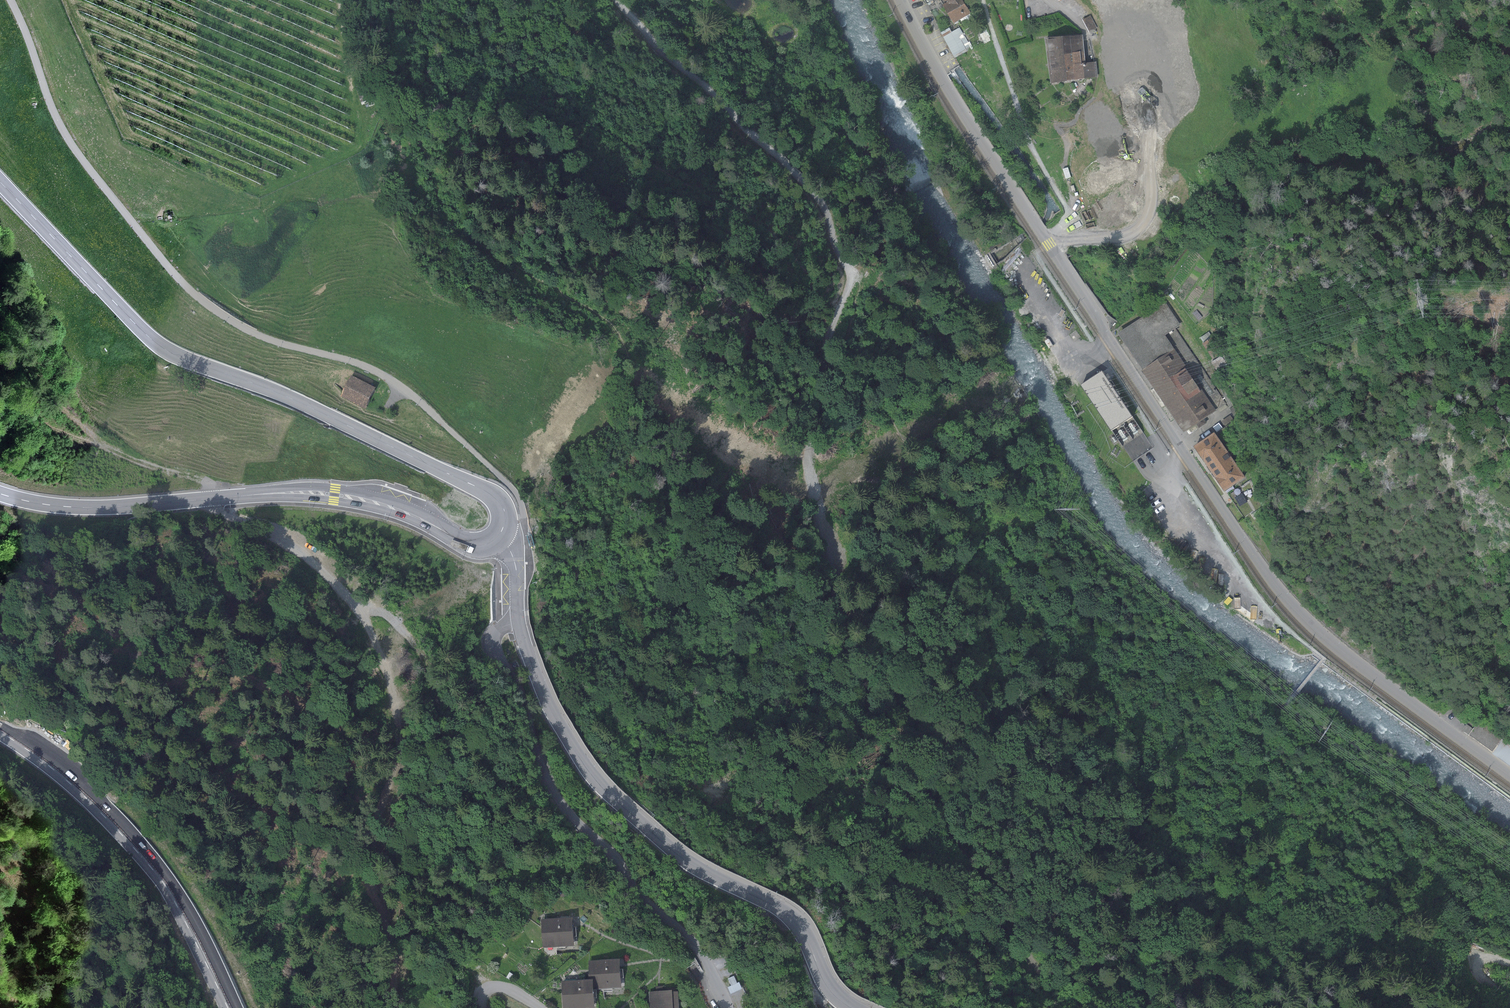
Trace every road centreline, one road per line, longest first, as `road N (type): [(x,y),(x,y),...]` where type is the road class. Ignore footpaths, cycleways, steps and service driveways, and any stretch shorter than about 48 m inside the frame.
road 1 (unclassified): [(900,0),(974,130),(1274,583),(1349,657),(1509,775)]
road 2 (track): [(389,1007),(394,961),(368,871),(401,722),(390,669),(363,616),(296,546),(215,509),(210,486),(58,431),(0,388)]
road 3 (track): [(11,0),(70,141),(180,280),(253,333),(359,364),(401,387),(516,491),(524,518),(505,520)]
road 4 (primary): [(500,534),(505,512),(489,493),(161,347),(0,181)]
road 5 (track): [(806,462),(858,676),(913,762),(937,821),(977,871),(993,912),(1044,974)]
road 6 (tertiary): [(519,622),(549,706),(596,780),(698,868),(789,914),(827,985),(853,1007)]
road 7 (primary): [(0,494),(86,508),(321,496),(394,510),(473,544),(500,534)]
road 8 (residential): [(519,622),(497,632),(494,645),(518,688),(551,785),(642,898),(694,945),(728,1007)]
road 9 (primary): [(231,1007),(153,868),(70,783),(0,732)]
road 10 (track): [(850,270),(832,218),(807,180),(659,46),(620,0)]
road 11 (track): [(850,270),(806,462)]
road 12 (track): [(108,448),(44,382),(0,295)]
road 13 (track): [(341,0),(361,140)]

